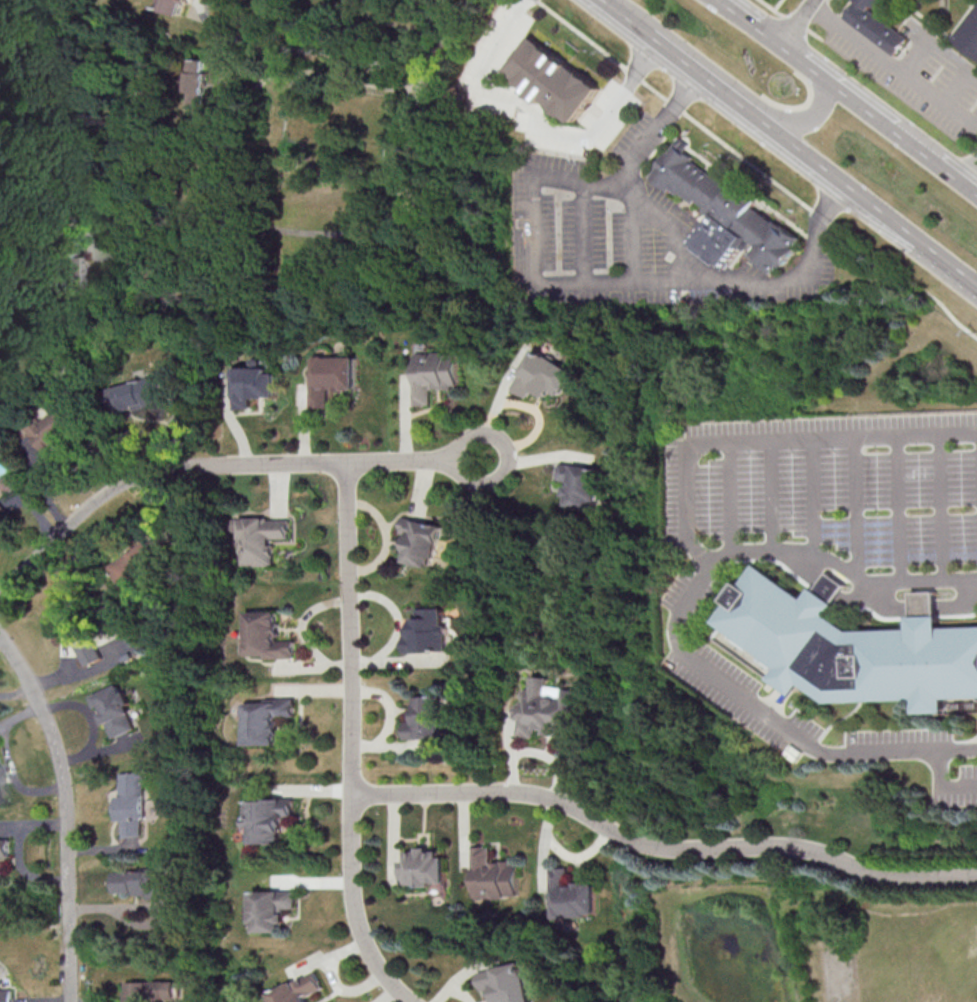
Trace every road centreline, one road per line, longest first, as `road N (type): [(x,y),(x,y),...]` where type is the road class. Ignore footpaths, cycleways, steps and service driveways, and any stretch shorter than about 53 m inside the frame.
road 1 (residential): [(344,794),(508,788),(545,795),(673,850),(800,847),(883,877),(976,877)]
road 2 (residential): [(343,463),(350,908),(375,966),(406,1001)]
road 3 (residential): [(0,590),(106,492),(156,473),(451,458)]
road 4 (residential): [(75,1001),(64,775),(40,703),(0,635)]
road 5 (primary): [(976,198),(716,0)]
road 6 (residential): [(412,232),(407,183),(416,113),(464,0)]
road 7 (primary): [(772,126),(920,241)]
road 8 (residential): [(461,437),(451,458),(458,475),(473,483),(491,479),(502,466),(498,441),(476,431),(461,437)]
road 9 (primary): [(650,35),(772,126)]

